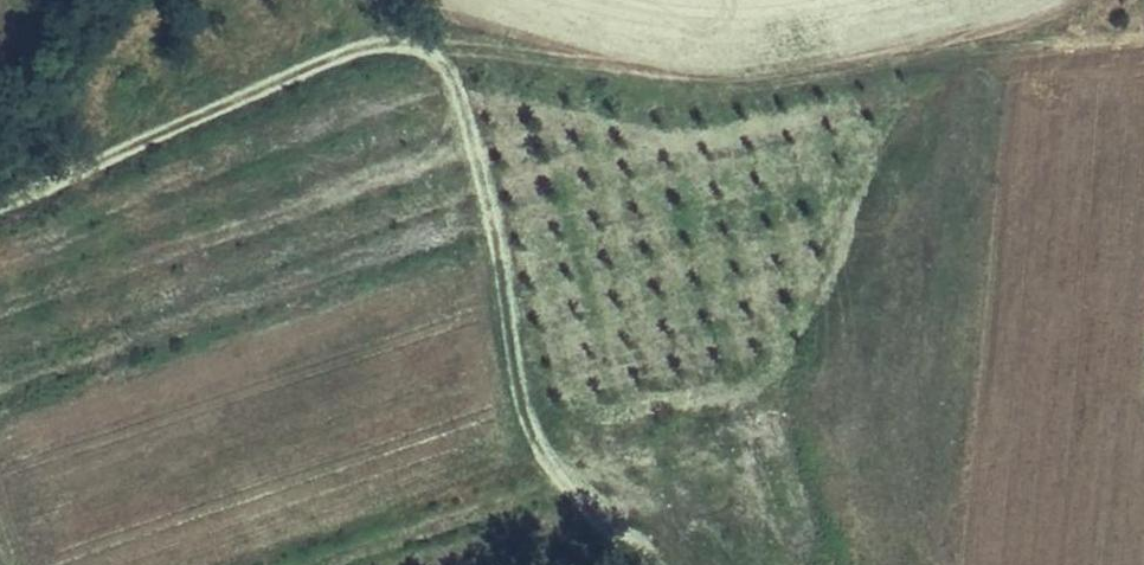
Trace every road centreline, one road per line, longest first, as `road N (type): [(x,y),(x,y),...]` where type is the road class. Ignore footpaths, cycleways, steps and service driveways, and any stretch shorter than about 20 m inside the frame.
road 1 (track): [(1101,40),(1039,33),(723,90),(644,76),(537,42),(381,46),(303,64),(0,197)]
road 2 (track): [(411,43),(438,61),(456,96),(545,431),(571,485),(621,520),(664,564)]

